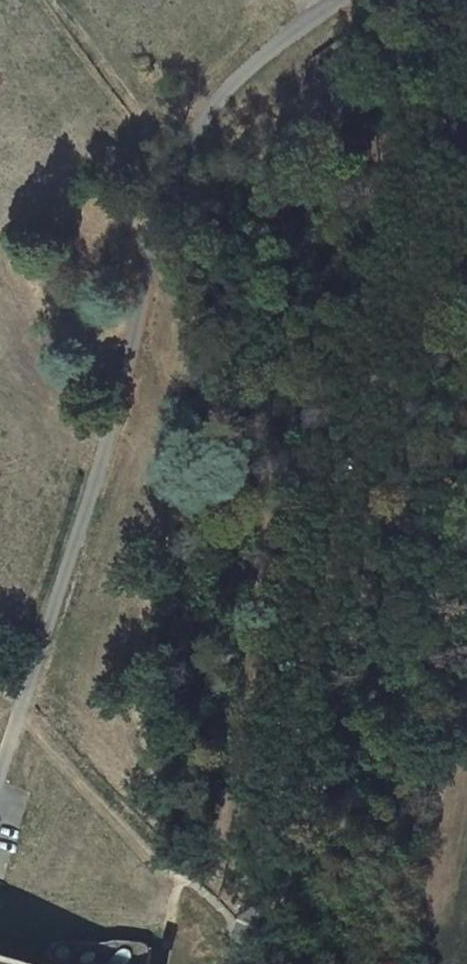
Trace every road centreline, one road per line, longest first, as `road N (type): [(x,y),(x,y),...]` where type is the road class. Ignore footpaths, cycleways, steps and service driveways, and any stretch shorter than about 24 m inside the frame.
road 1 (track): [(466,653),(404,885),(423,963)]

